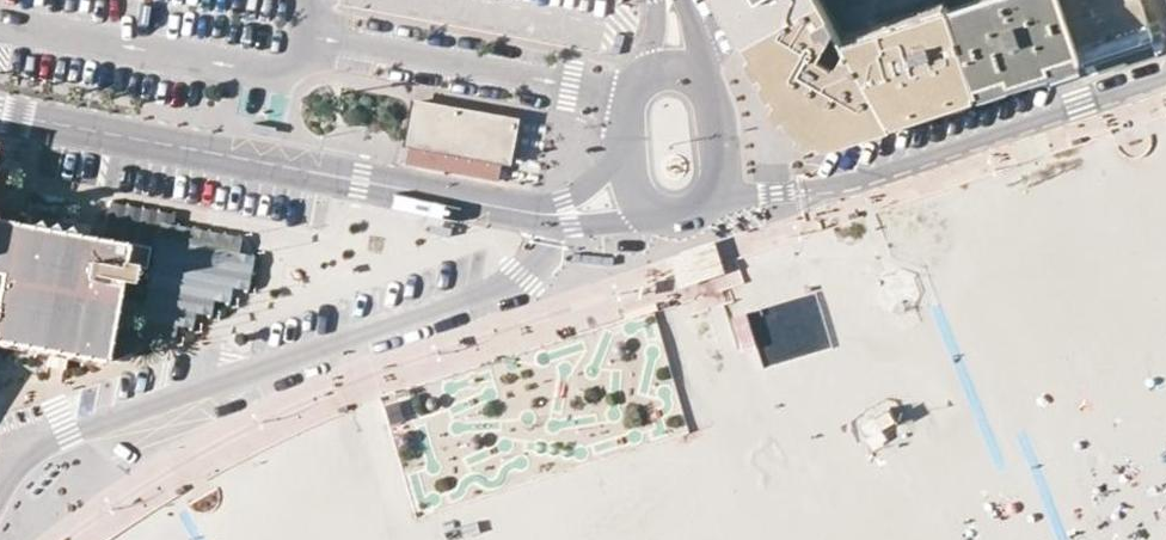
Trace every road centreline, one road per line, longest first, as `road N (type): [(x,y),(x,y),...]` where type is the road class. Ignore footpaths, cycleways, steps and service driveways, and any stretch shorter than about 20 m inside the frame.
road 1 (residential): [(0,470),(505,287),(534,256),(541,224)]
road 2 (residential): [(0,110),(500,205)]
road 3 (residential): [(711,203),(851,182),(1165,79)]
road 4 (residential): [(711,203),(721,179),(720,118),(710,89),(673,69)]
road 5 (residential): [(623,157),(564,200),(500,205)]

